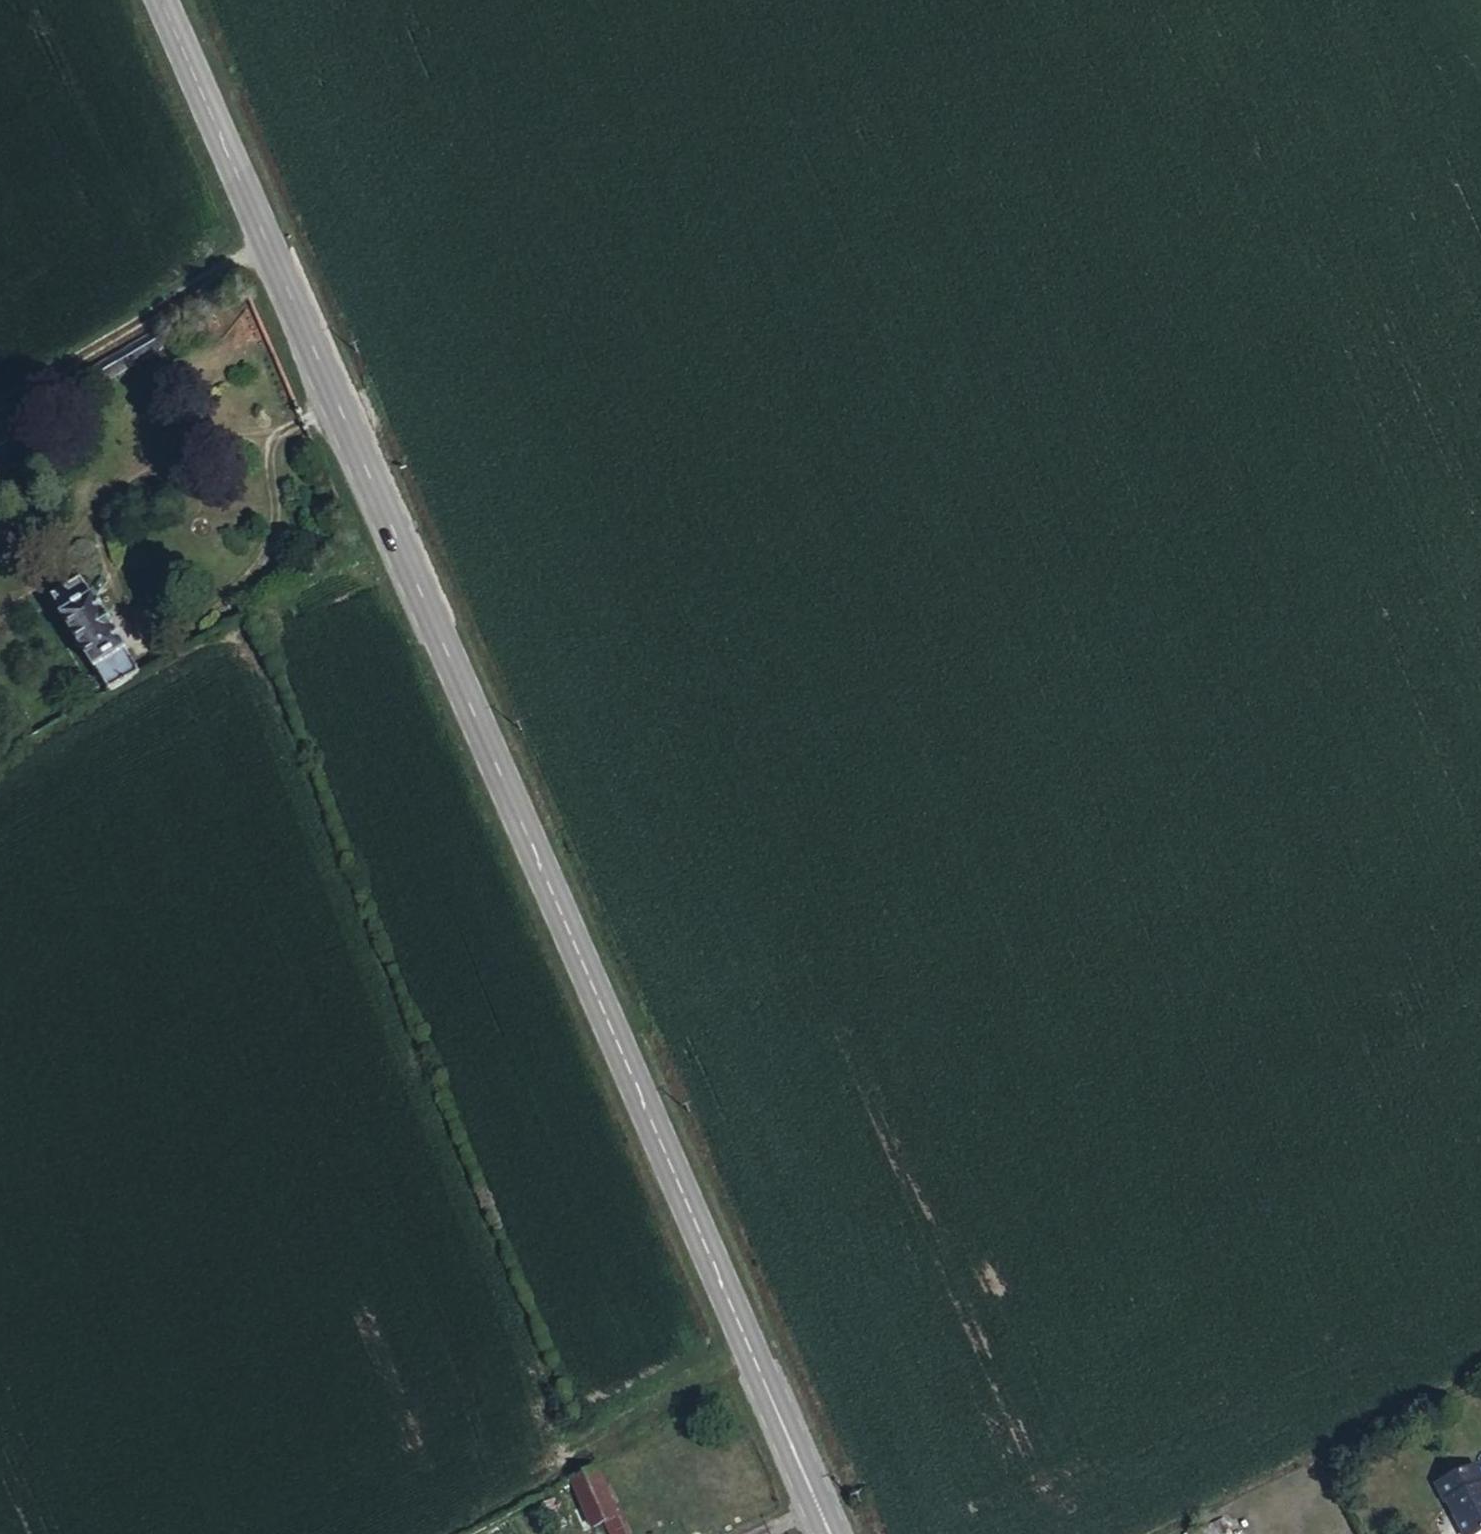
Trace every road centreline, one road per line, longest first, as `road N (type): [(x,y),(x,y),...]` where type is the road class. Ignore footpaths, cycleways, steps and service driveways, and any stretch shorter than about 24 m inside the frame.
road 1 (primary): [(832,1533),(487,716),(165,0)]

